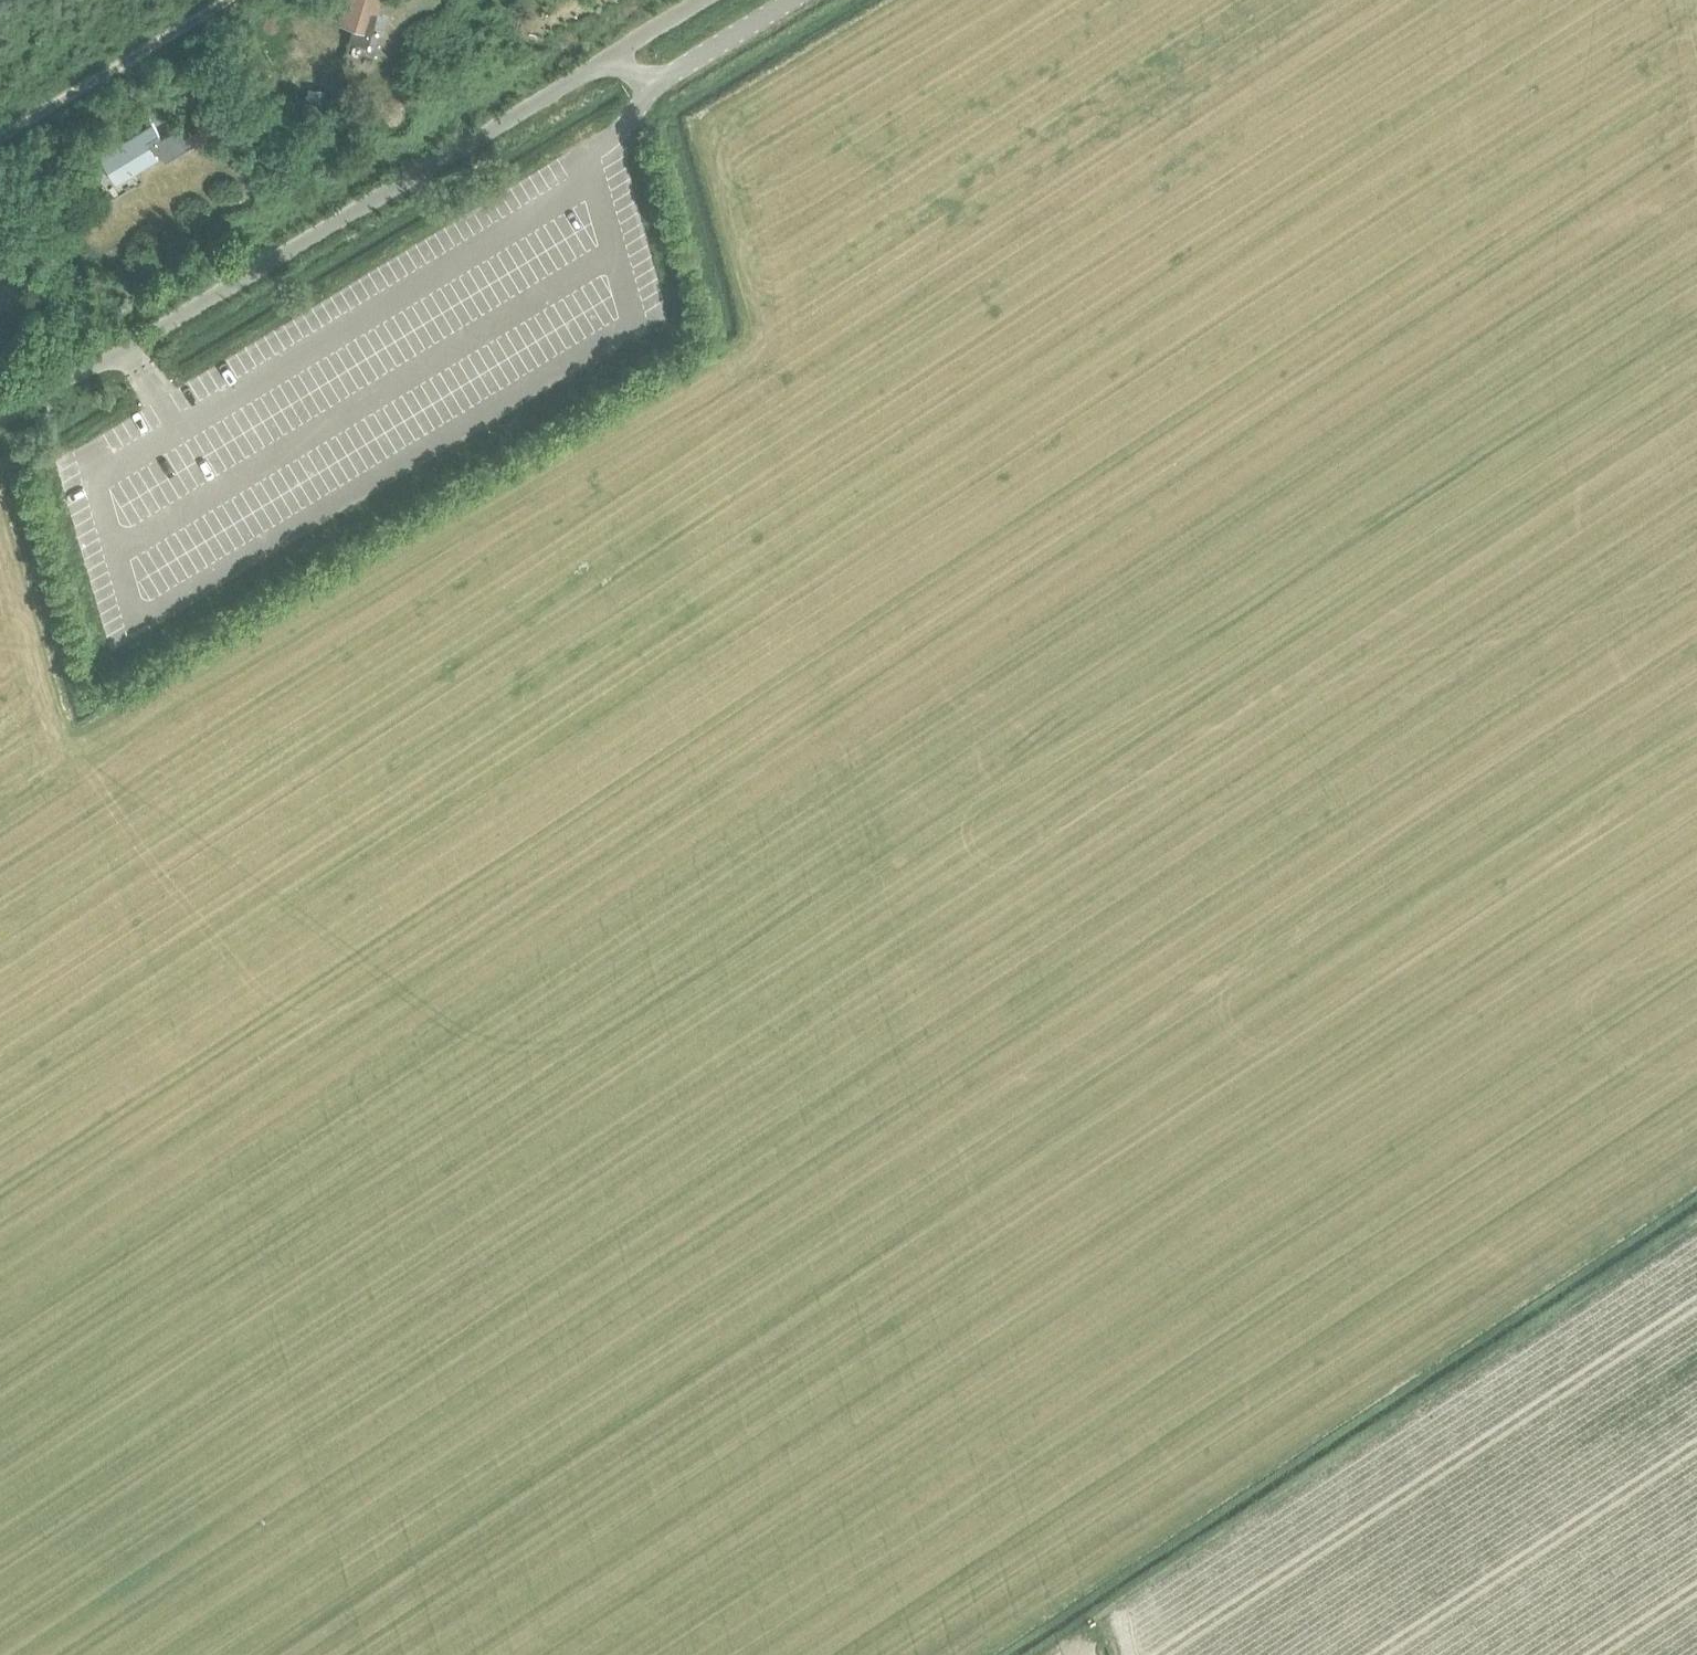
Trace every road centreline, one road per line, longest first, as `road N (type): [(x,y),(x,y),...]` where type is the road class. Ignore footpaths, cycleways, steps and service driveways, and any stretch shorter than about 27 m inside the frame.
road 1 (unclassified): [(0,418),(609,57),(656,81),(789,0)]
road 2 (track): [(0,132),(227,0)]

